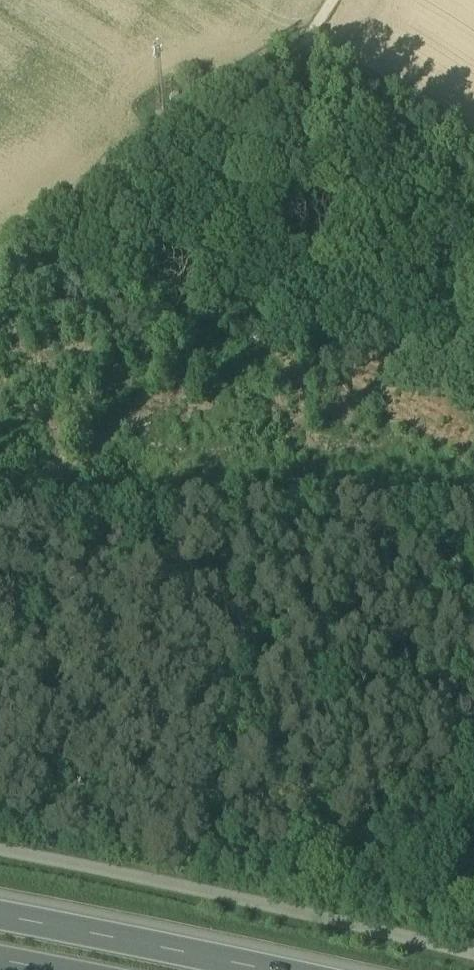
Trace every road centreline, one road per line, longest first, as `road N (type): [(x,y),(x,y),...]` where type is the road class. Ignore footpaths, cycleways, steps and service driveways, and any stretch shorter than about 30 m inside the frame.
road 1 (track): [(473,955),(0,849)]
road 2 (track): [(334,0),(280,75),(0,262)]
road 3 (motorway): [(264,969),(0,920)]
road 4 (track): [(473,177),(296,58)]

